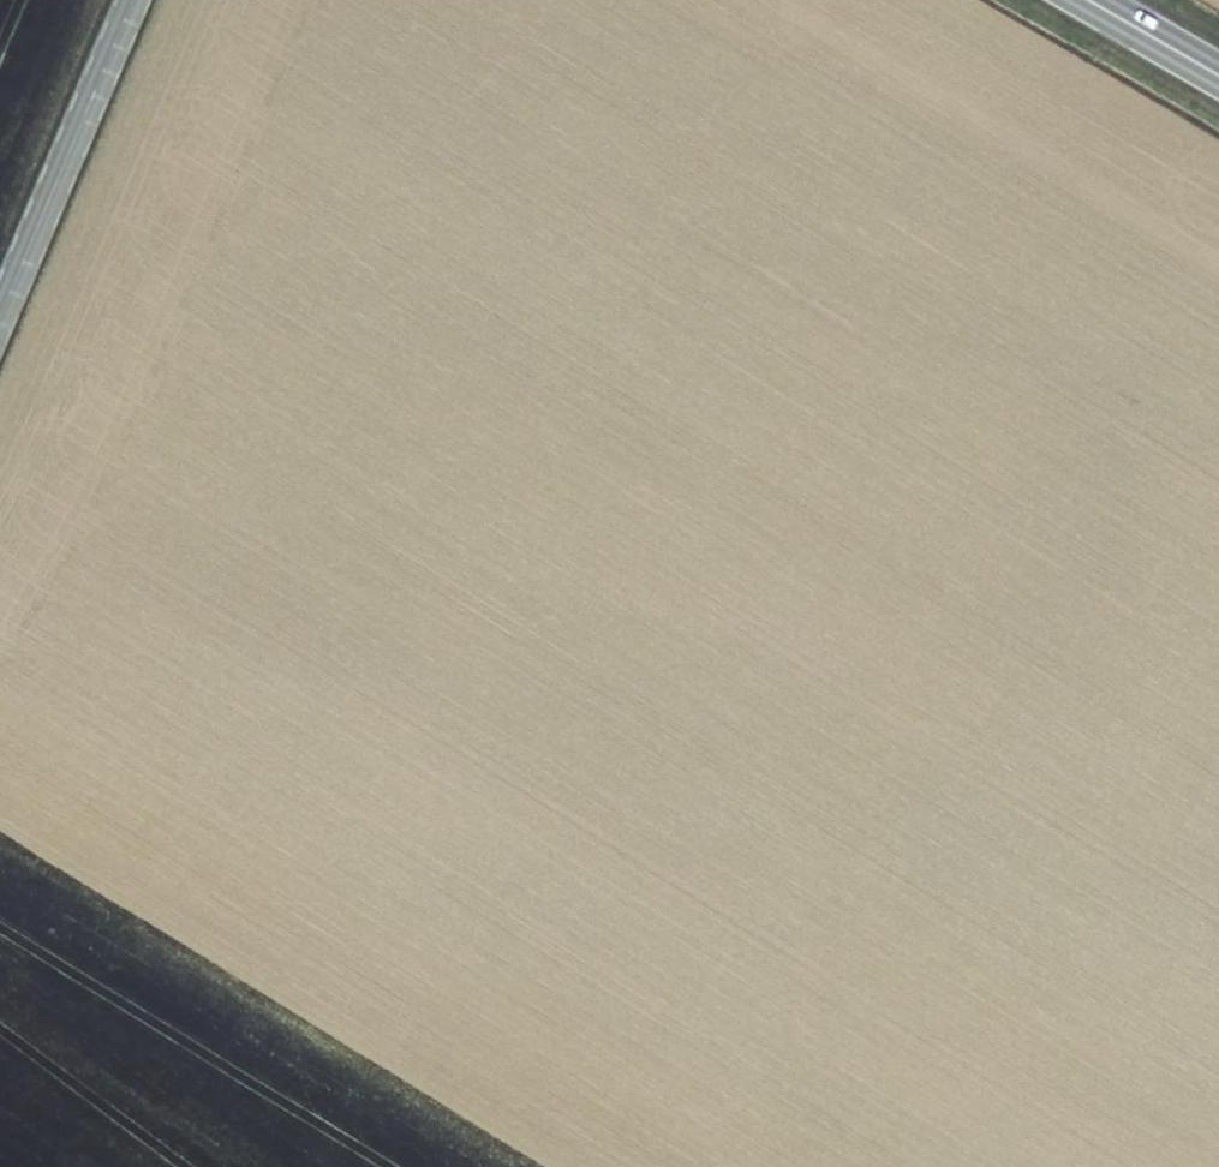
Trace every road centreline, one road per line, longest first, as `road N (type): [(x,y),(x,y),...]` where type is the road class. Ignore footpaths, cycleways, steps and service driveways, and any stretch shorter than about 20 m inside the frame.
road 1 (tertiary): [(0,316),(133,0)]
road 2 (tertiary): [(1218,78),(1085,0)]

